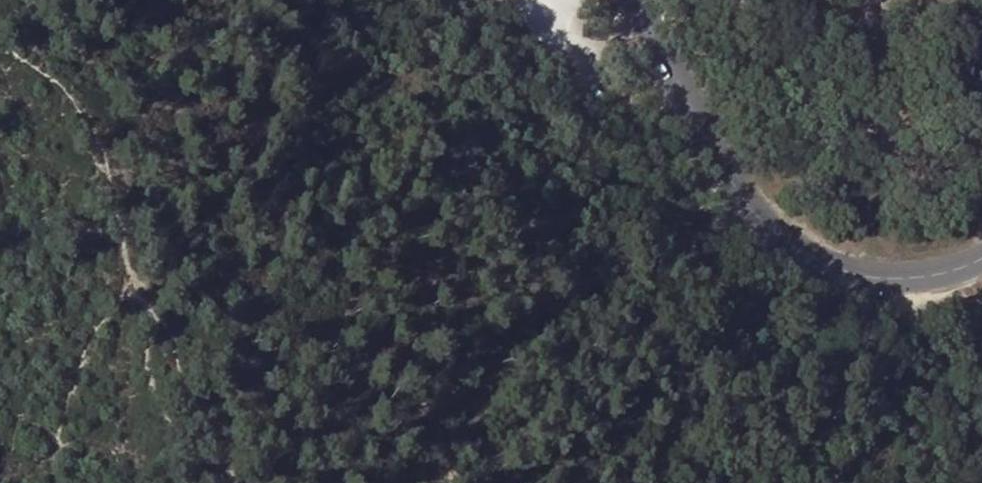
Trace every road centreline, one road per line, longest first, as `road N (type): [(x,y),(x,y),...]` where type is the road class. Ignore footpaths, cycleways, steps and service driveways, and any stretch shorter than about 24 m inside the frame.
road 1 (tertiary): [(633,0),(737,187),(797,247),(848,273),(904,278),(981,258)]

